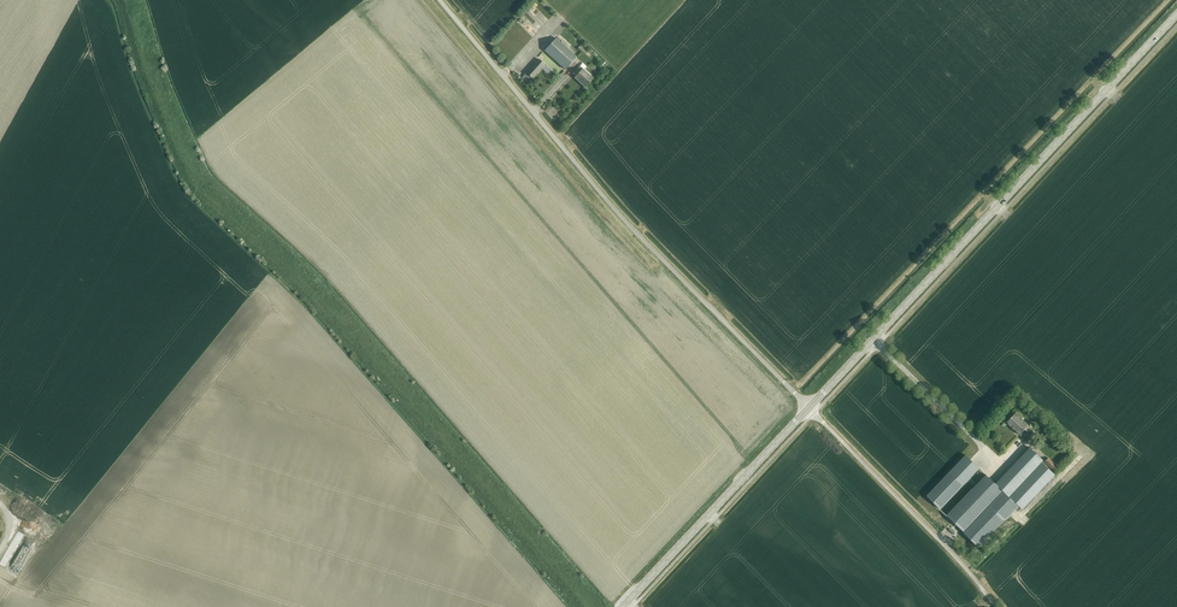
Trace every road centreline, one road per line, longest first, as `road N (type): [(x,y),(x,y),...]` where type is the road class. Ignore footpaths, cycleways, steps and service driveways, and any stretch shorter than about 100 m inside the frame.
road 1 (secondary): [(809,407),(1176,15)]
road 2 (unclassified): [(784,382),(637,234),(440,0)]
road 3 (unclassified): [(809,407),(995,606)]
road 4 (secondary): [(625,606),(809,407)]

